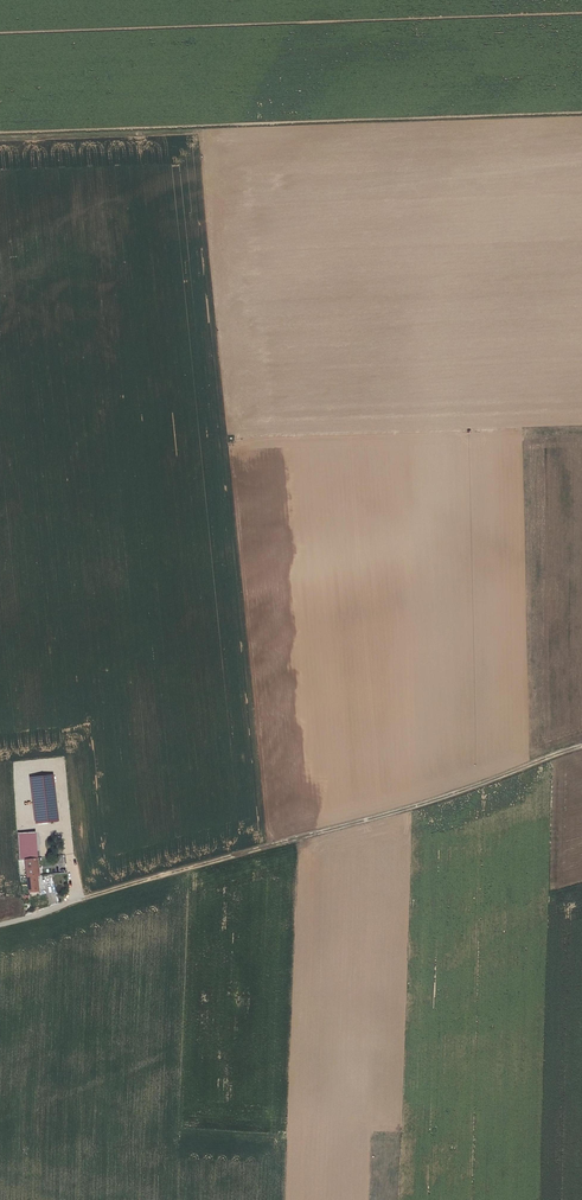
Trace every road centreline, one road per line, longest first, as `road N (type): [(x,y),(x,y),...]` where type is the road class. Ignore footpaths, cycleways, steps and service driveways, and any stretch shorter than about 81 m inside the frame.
road 1 (track): [(67,903),(442,798),(581,745)]

